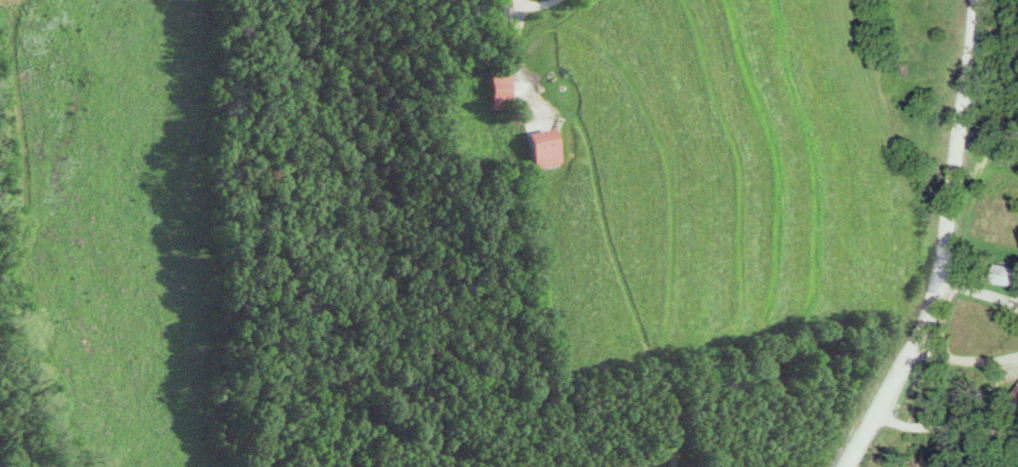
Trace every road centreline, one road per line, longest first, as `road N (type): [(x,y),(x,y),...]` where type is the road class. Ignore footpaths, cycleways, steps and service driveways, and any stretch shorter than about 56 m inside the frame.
road 1 (residential): [(848,466),(940,285),(980,0)]

